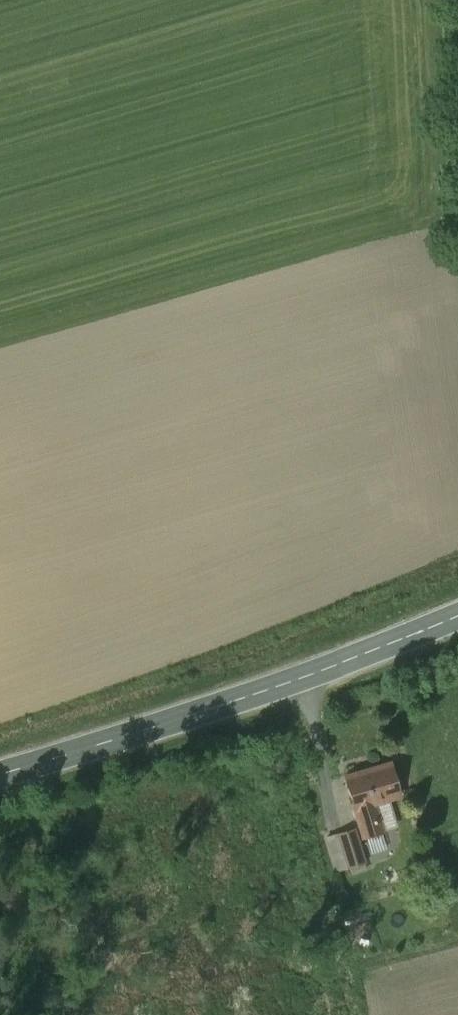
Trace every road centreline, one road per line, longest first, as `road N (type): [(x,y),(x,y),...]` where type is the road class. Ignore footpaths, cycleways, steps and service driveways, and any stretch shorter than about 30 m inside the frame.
road 1 (secondary): [(0,773),(230,702),(457,616)]

